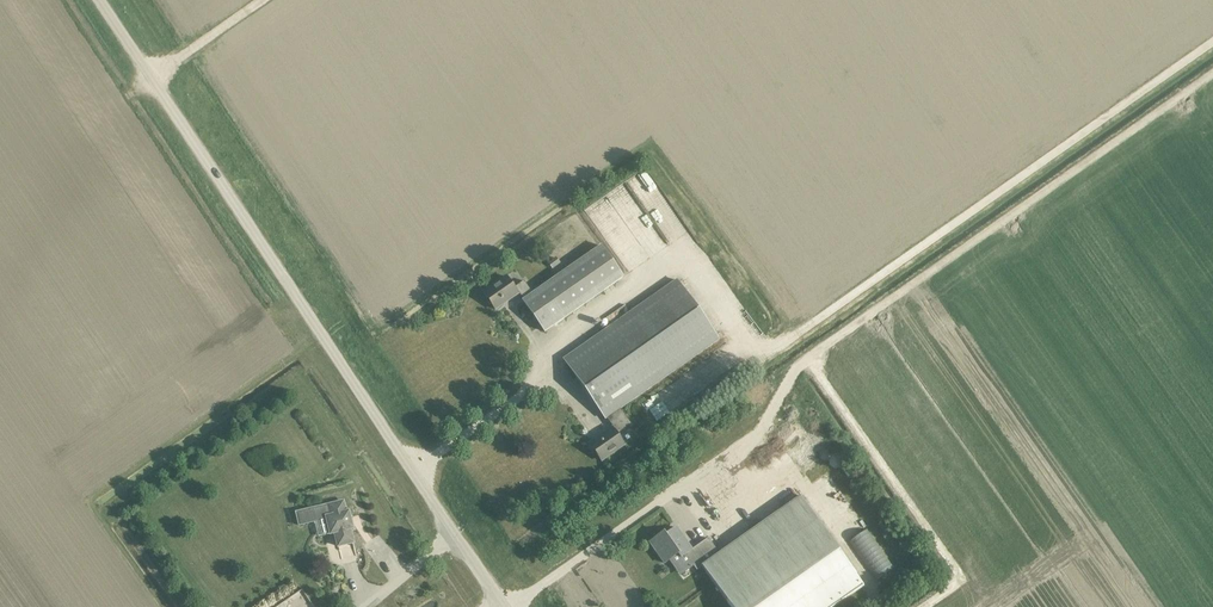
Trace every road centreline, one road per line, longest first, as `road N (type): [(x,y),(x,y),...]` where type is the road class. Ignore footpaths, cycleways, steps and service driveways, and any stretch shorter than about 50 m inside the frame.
road 1 (unclassified): [(506,606),(100,0)]

